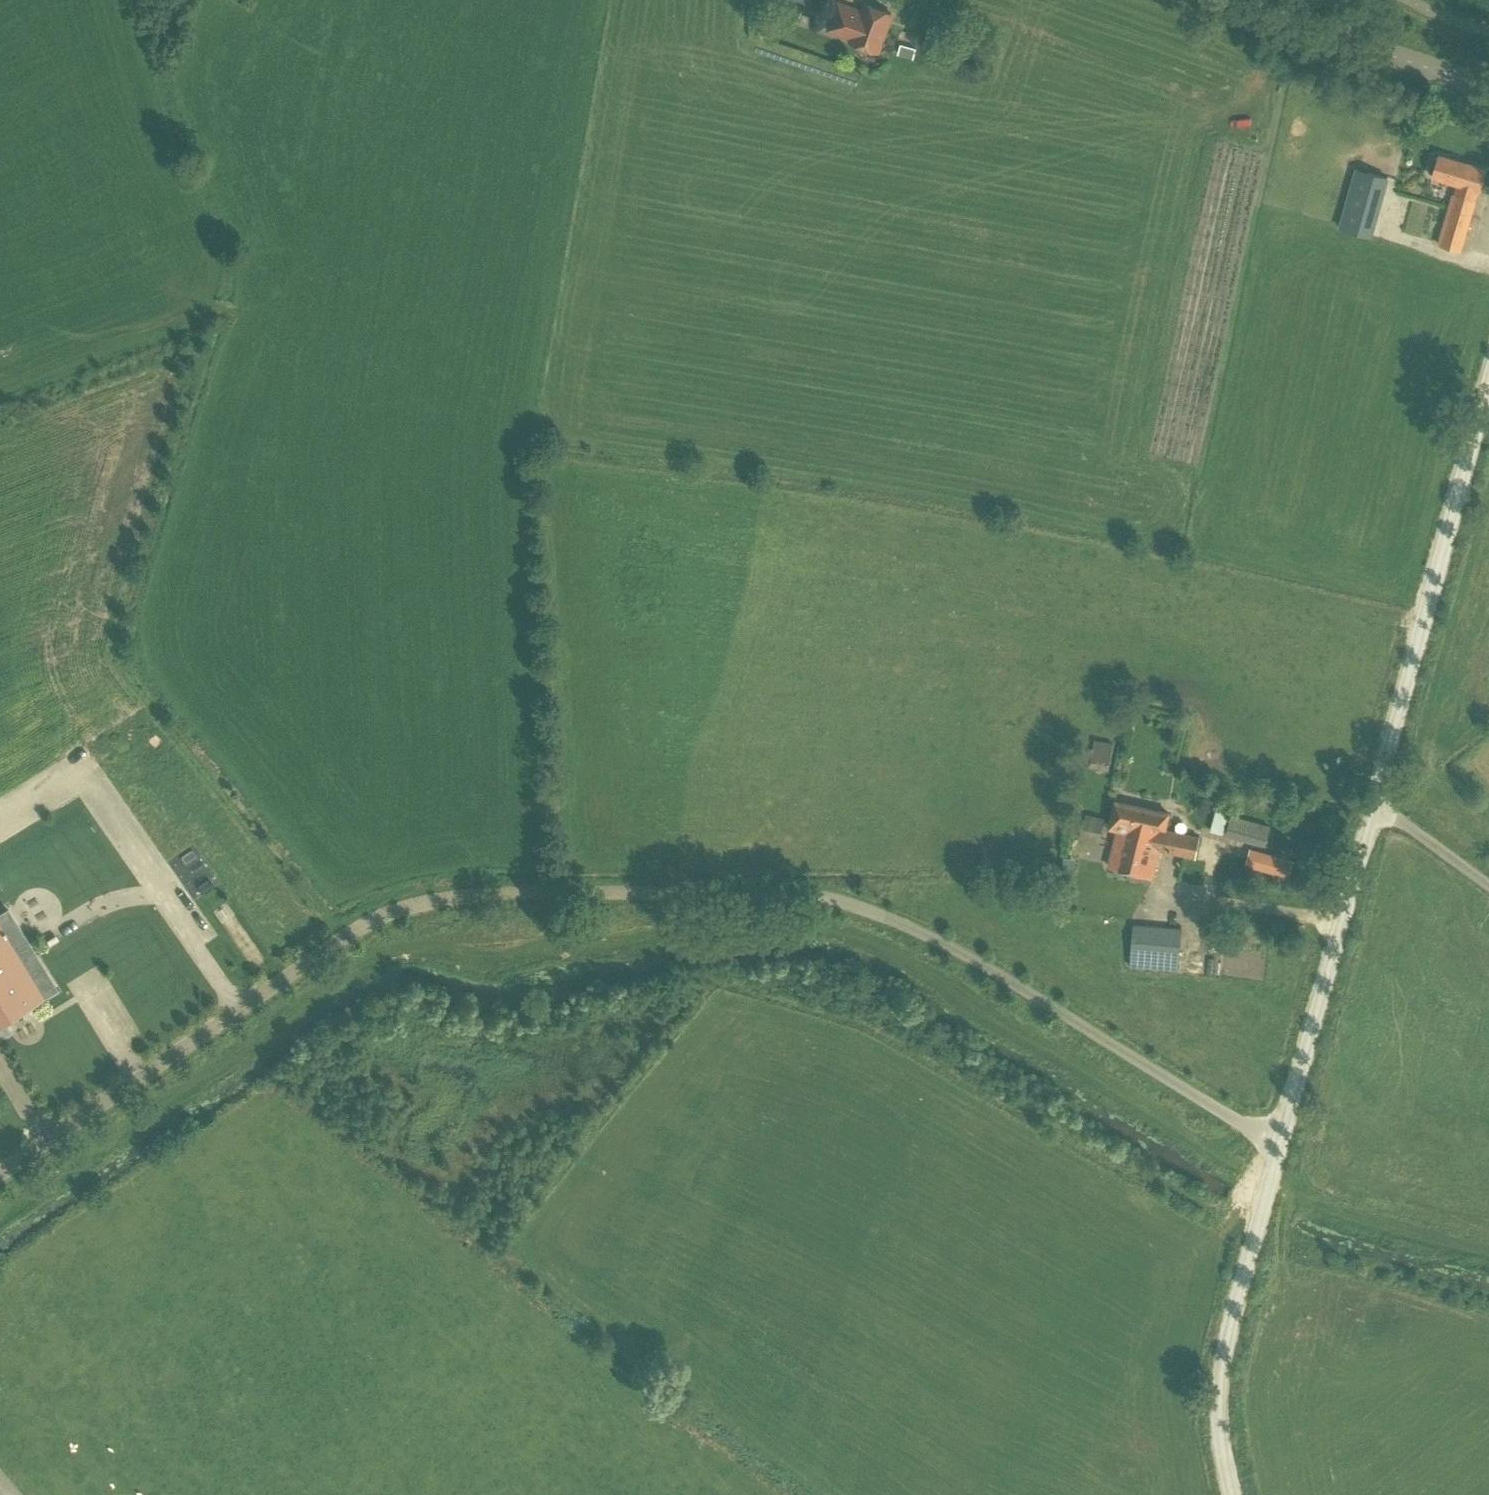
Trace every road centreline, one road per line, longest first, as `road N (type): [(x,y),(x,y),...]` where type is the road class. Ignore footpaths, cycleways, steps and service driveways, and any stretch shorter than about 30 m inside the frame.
road 1 (unclassified): [(0,1176),(356,930),(411,907),(511,894),(795,892),(858,905),(1010,980),(1243,1125),(1282,1136)]
road 2 (unclassified): [(1282,1136),(1488,381)]
road 3 (unclassified): [(1233,1494),(1218,1382),(1282,1136)]
road 4 (secondary): [(1242,0),(1488,86)]

